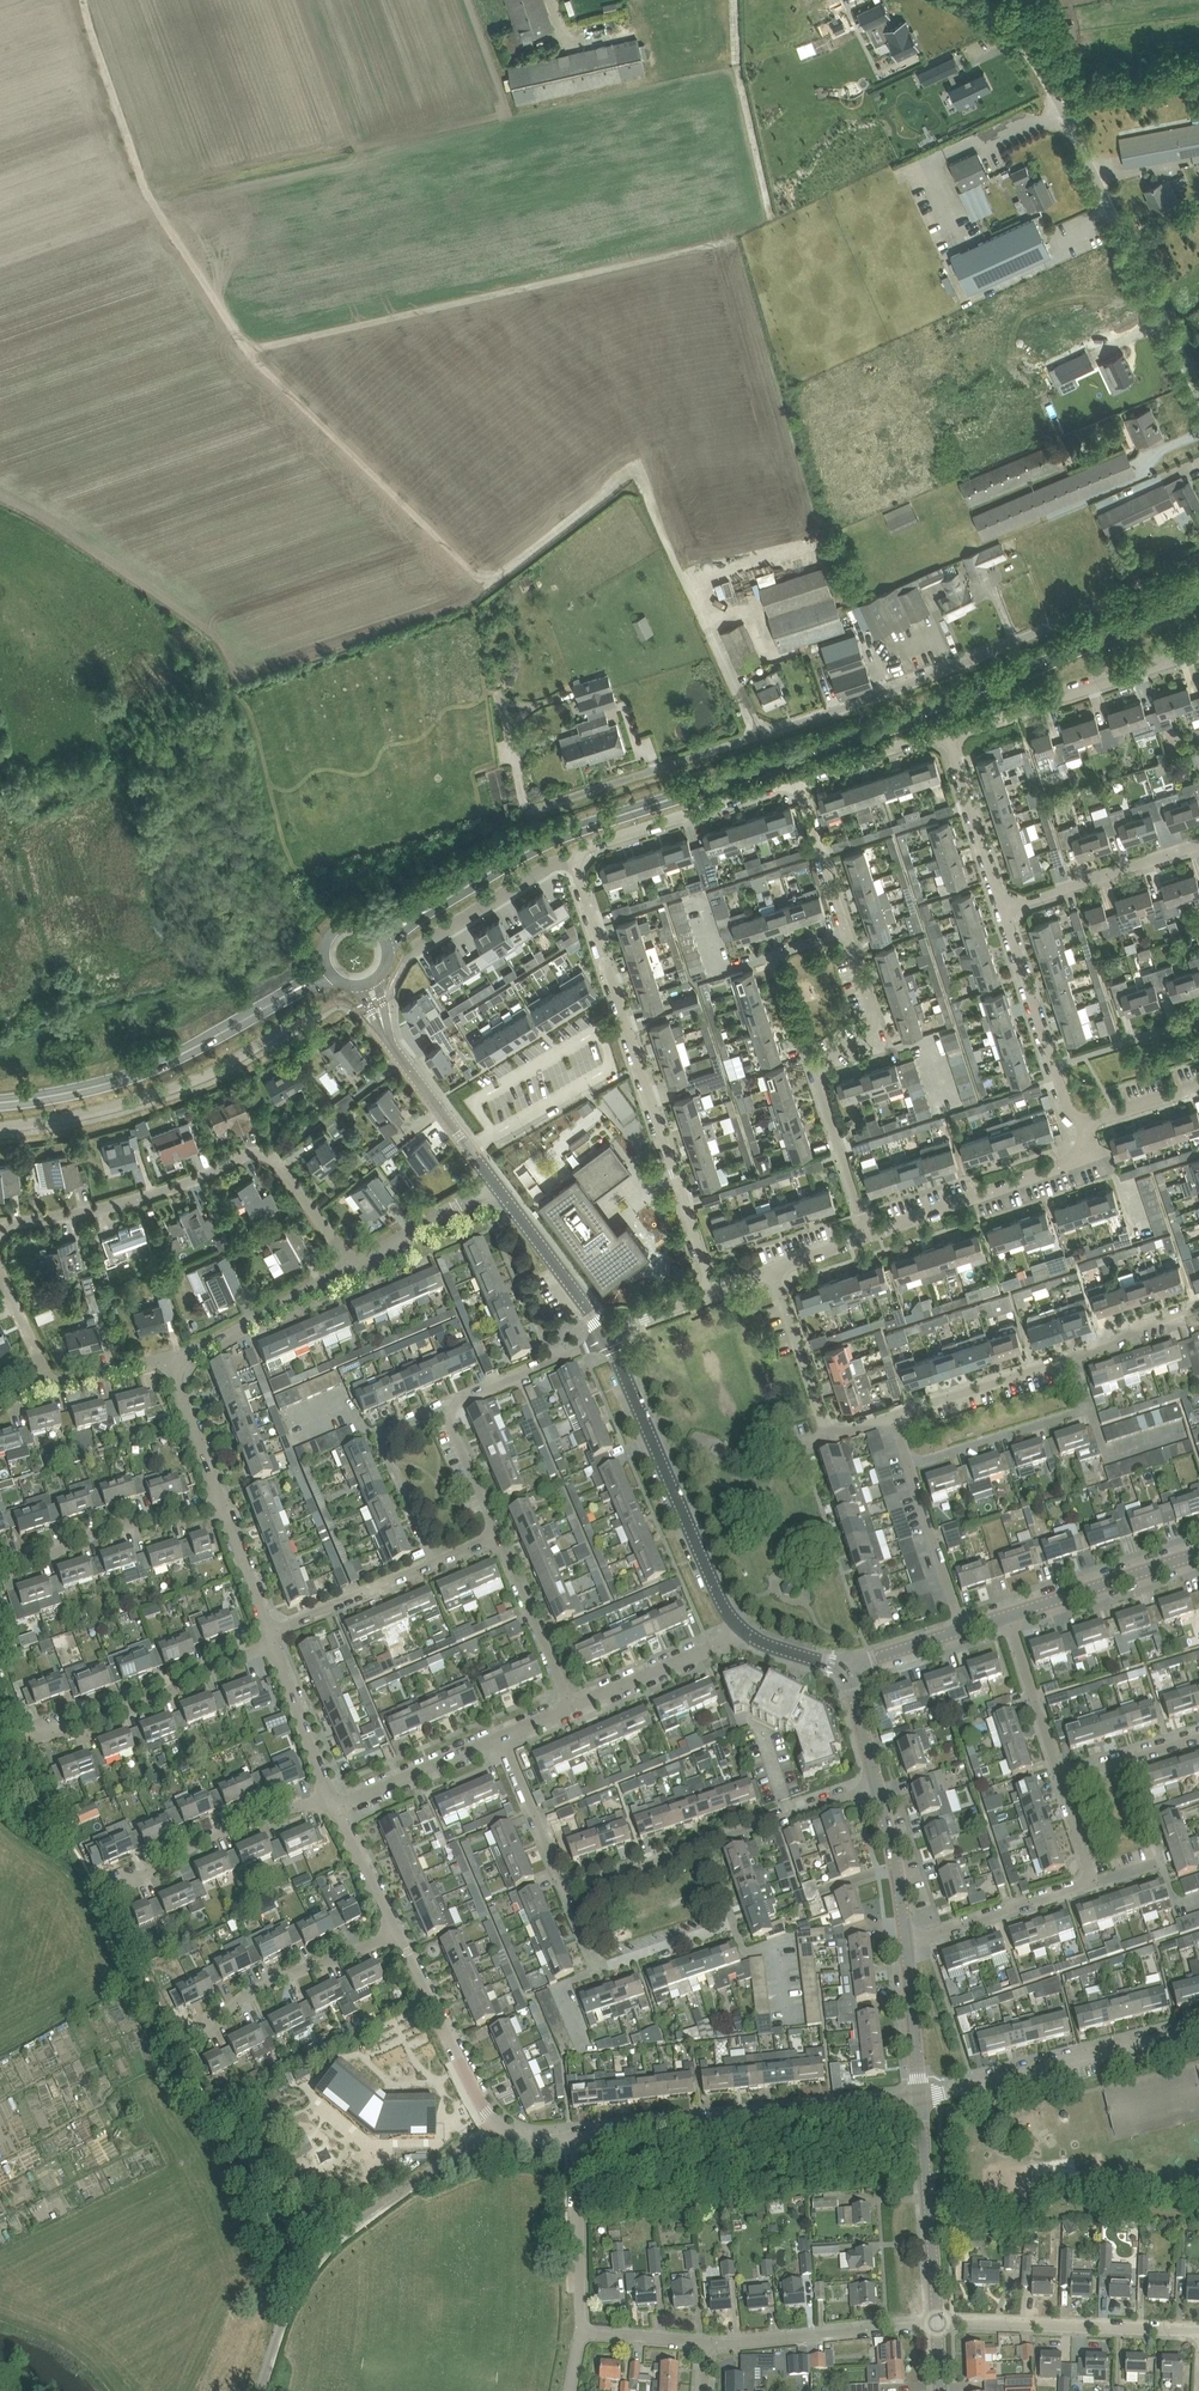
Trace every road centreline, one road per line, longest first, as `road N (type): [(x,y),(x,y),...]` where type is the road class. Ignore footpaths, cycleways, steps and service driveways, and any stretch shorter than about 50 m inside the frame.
road 1 (track): [(82,0),(150,198),(261,367),(487,585),(637,471),(760,735)]
road 2 (tertiary): [(419,915),(559,837),(954,704),(1197,602)]
road 3 (unclassified): [(1198,558),(923,679),(527,812)]
road 4 (track): [(248,351),(735,241)]
road 5 (unclassified): [(1198,392),(1052,89),(1012,35),(963,0)]
road 6 (residential): [(572,861),(714,1292)]
road 7 (residential): [(0,1233),(161,1192),(255,1154),(281,1168),(352,1265)]
road 8 (residential): [(920,2098),(577,2138)]
road 9 (residential): [(746,1633),(714,1587),(609,1338)]
road 10 (tertiary): [(0,1102),(142,1072),(293,992)]
road 11 (residential): [(0,1126),(101,1109),(182,1084),(293,1024)]
road 12 (residential): [(564,1889),(590,1953),(607,1967),(734,1922),(707,1842)]
road 13 (residential): [(498,1534),(452,1410),(609,1338)]
road 14 (residential): [(577,2138),(529,2139),(494,2121),(395,1934)]
road 15 (residential): [(920,2098),(1198,2027)]
road 16 (residential): [(948,733),(1198,654)]
road 17 (residential): [(938,2323),(1198,2331)]
road 18 (residential): [(869,1236),(1072,1163),(1082,1153),(1085,1123)]
road 19 (residential): [(268,1634),(498,1534)]
road 20 (residential): [(38,1731),(127,1712),(272,1645)]
road 21 (residential): [(572,861),(585,848),(798,780)]
road 22 (residential): [(909,1466),(1090,1408),(1074,1359)]
road 23 (residential): [(938,2323),(706,2342)]
road 24 (residential): [(1085,1123),(1068,1107),(1004,908)]
road 25 (residential): [(3,1570),(112,1526),(223,1510)]
road 26 (residential): [(119,1884),(253,1819),(330,1800)]
road 27 (residential): [(938,2323),(920,2098)]
road 28 (residential): [(200,2030),(261,1988),(395,1934)]
road 29 (residential): [(815,1072),(771,954),(846,930)]
road 30 (residential): [(177,1370),(352,1265)]
road 31 (residential): [(1004,908),(1198,846)]
road 32 (residential): [(1009,1615),(1198,1553)]
road 33 (residential): [(906,1942),(1092,1881)]
road 34 (residential): [(581,2332),(577,2138)]
road 35 (residential): [(893,1417),(1074,1359)]
road 36 (residential): [(571,1707),(746,1633)]
road 37 (residential): [(571,1707),(498,1534)]
road 38 (residential): [(494,1184),(386,1034)]
road 39 (residential): [(606,1330),(494,1184)]
road 40 (residential): [(1004,908),(948,733)]
road 41 (residential): [(413,949),(553,864),(572,861)]
road 42 (residential): [(334,1808),(502,1737)]
road 43 (residential): [(877,1786),(707,1842)]
road 44 (residential): [(826,1437),(774,1270)]
road 45 (residential): [(1060,1780),(1009,1615)]
road 46 (residential): [(869,1236),(815,1072)]
road 47 (residential): [(961,1630),(909,1466)]
road 48 (residential): [(815,1072),(873,1020),(846,930)]
road 49 (residential): [(330,1800),(272,1645)]
road 50 (residential): [(564,1889),(502,1737)]
road 51 (residential): [(352,1265),(494,1184)]
road 52 (residential): [(906,1942),(877,1786)]
road 53 (residential): [(846,930),(798,780)]
road 54 (residential): [(798,780),(948,733)]
road 55 (residential): [(920,2098),(906,1942)]
road 56 (residential): [(707,1842),(564,1889)]
road 57 (residential): [(223,1510),(177,1370)]
road 58 (track): [(1052,89),(1198,74)]
road 59 (residential): [(1060,1780),(1198,1737)]
road 60 (residential): [(395,1934),(334,1808)]
road 61 (residential): [(1074,1359),(1198,1307)]
road 62 (residential): [(268,1634),(223,1510)]
road 63 (residential): [(52,1388),(152,1361),(177,1370)]
road 64 (residential): [(706,2342),(581,2332)]
road 65 (residential): [(52,1388),(0,1274)]
road 66 (residential): [(877,1786),(847,1665)]

